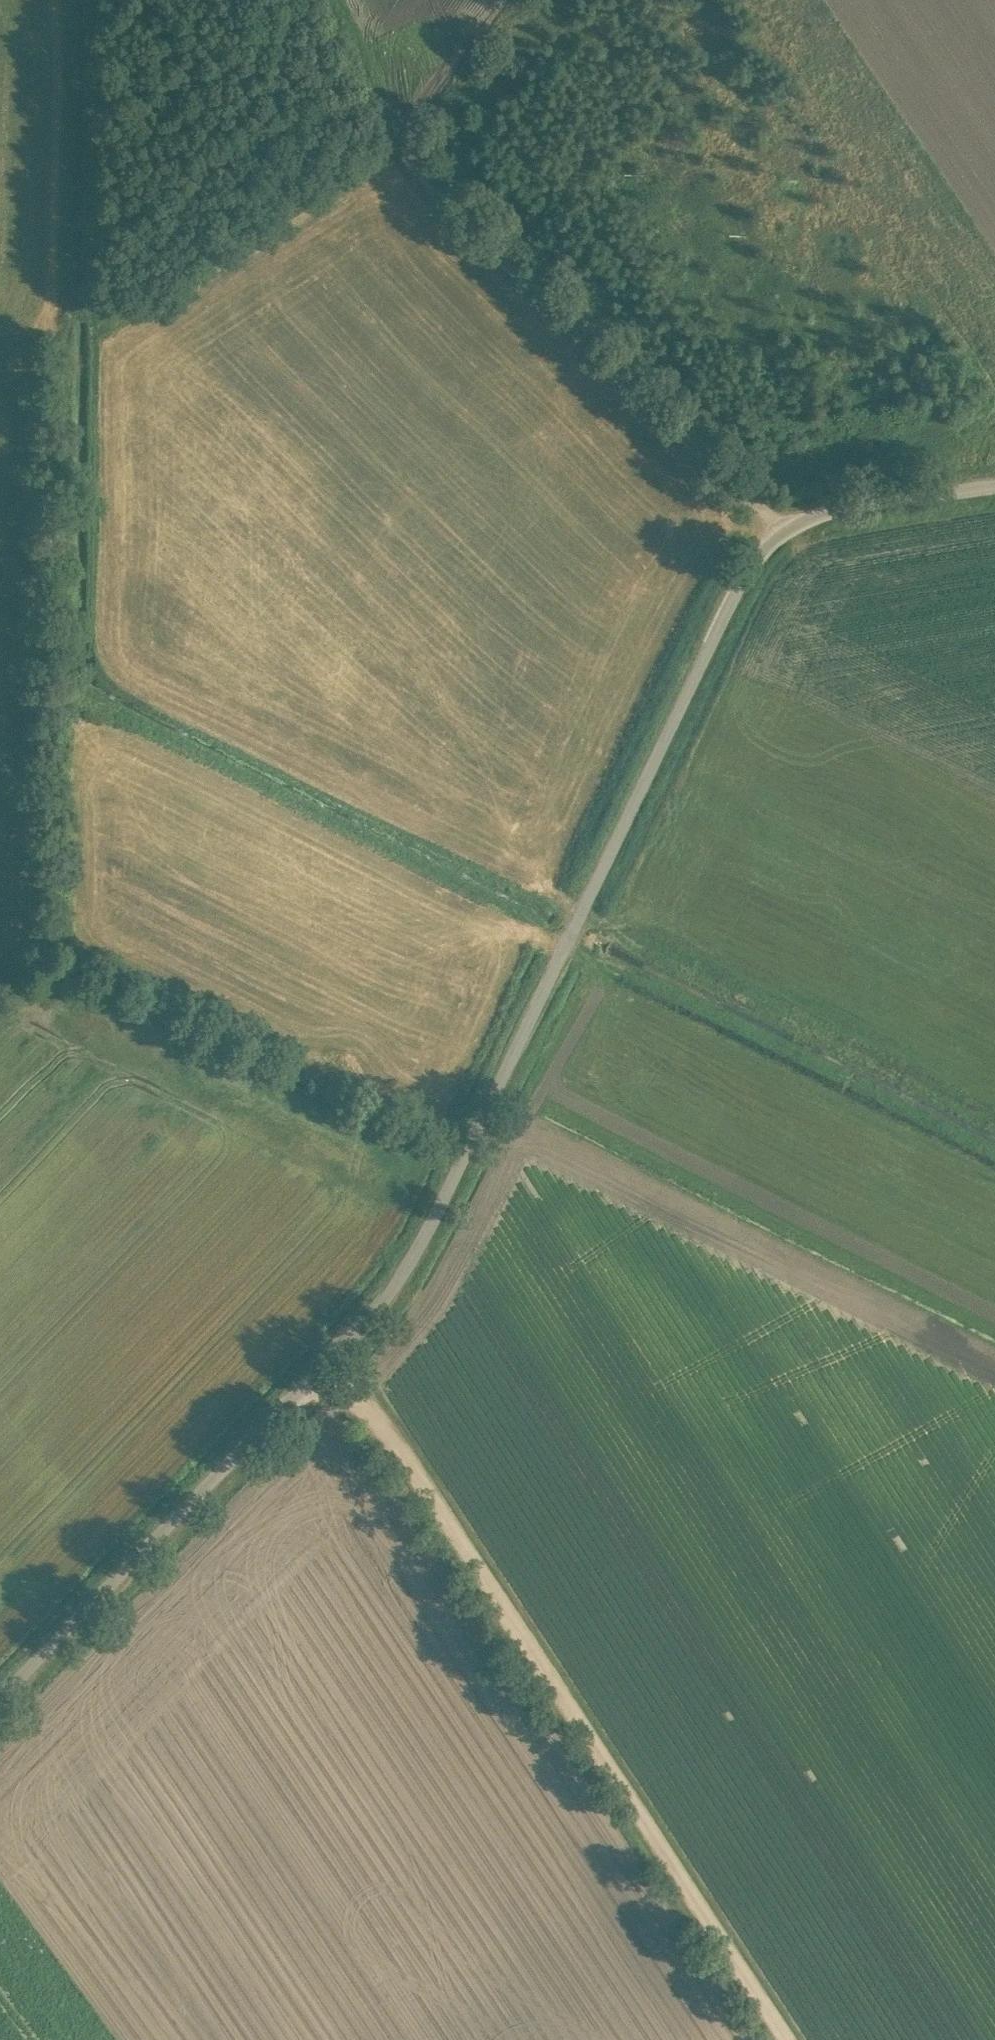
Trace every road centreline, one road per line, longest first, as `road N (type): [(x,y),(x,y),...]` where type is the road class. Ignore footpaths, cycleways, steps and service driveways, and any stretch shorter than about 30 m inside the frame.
road 1 (unclassified): [(0,1698),(398,1281),(741,581),(768,540),(814,513),(994,484)]
road 2 (track): [(791,2039),(348,1401),(317,1372)]
road 3 (track): [(783,526),(402,146)]
road 4 (track): [(402,146),(506,0)]
road 5 (track): [(402,146),(324,0)]

